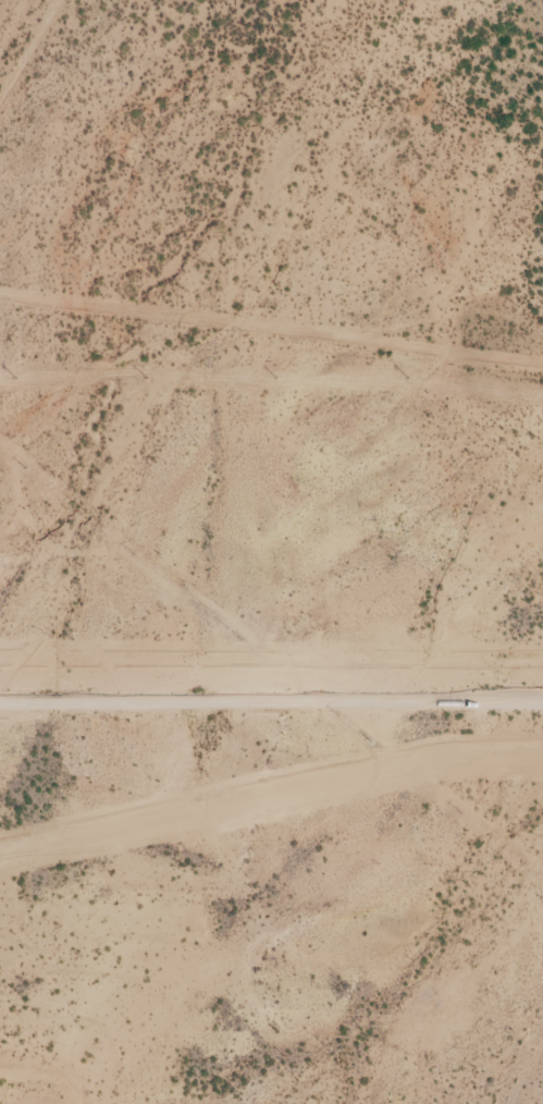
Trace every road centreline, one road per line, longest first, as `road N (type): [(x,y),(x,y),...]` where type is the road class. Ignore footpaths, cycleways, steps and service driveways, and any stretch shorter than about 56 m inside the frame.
road 1 (residential): [(0,716),(542,717)]

